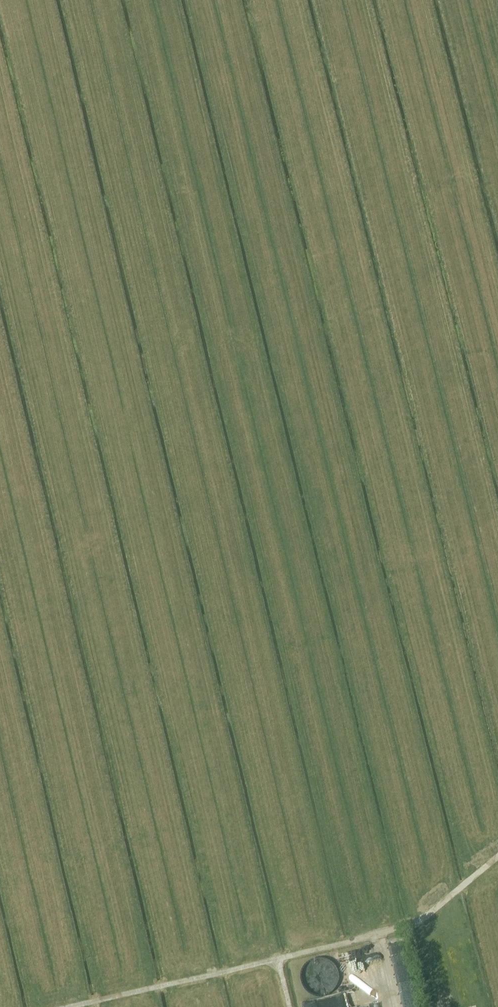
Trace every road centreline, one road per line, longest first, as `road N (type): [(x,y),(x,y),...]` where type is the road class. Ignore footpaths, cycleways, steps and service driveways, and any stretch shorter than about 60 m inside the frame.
road 1 (track): [(72,1006),(416,925),(497,856)]

